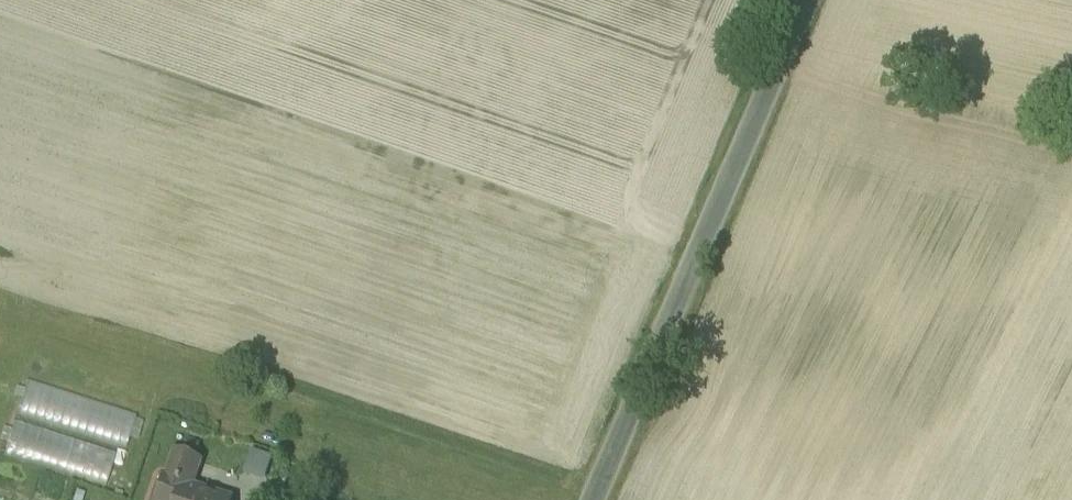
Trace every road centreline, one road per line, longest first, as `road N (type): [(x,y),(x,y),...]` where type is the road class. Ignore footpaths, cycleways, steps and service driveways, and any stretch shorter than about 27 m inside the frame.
road 1 (unclassified): [(594,499),(808,0)]

